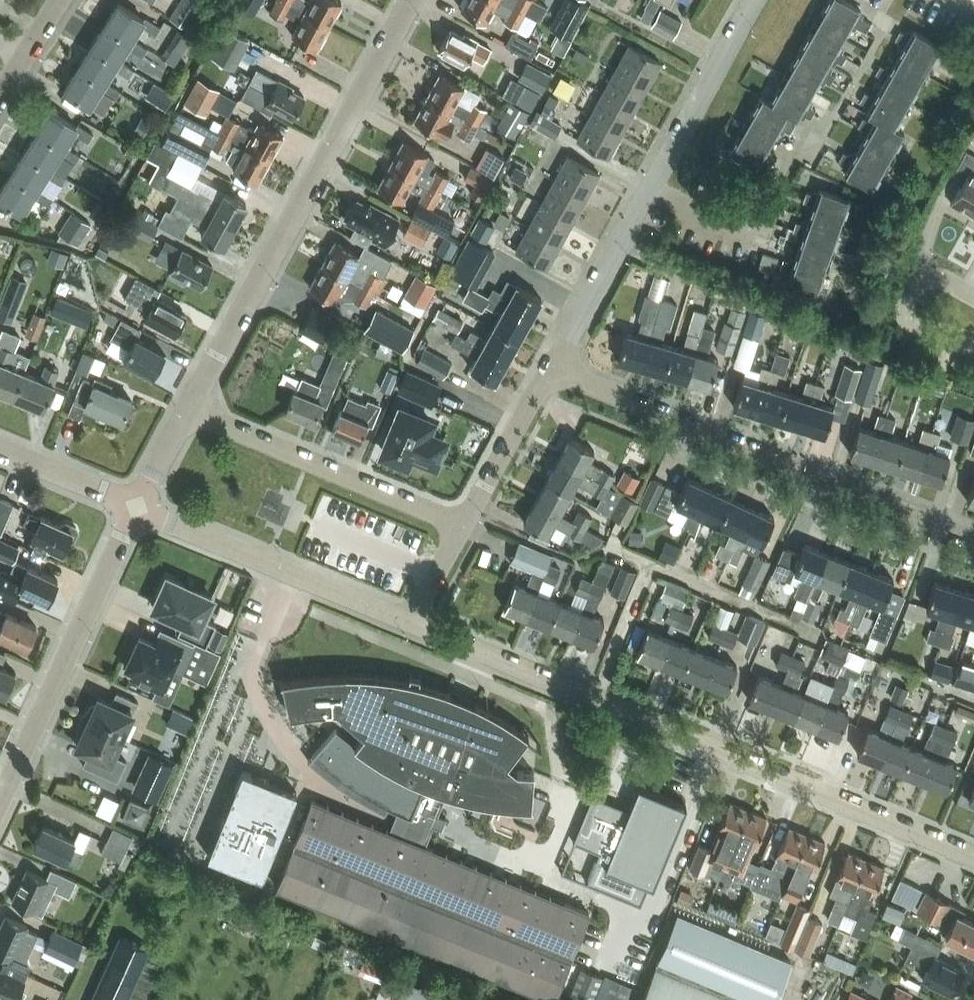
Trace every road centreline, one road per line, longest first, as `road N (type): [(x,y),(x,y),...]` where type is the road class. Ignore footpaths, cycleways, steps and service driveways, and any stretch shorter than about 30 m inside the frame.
road 1 (residential): [(973,858),(412,624)]
road 2 (residential): [(186,410),(411,0)]
road 3 (residential): [(973,538),(547,365)]
road 4 (residential): [(751,0),(547,365)]
road 5 (residential): [(0,805),(137,508)]
road 6 (residential): [(412,624),(137,508)]
road 7 (residential): [(460,524),(186,410)]
road 8 (residential): [(460,524),(547,365)]
road 9 (residential): [(137,508),(0,453)]
road 10 (residential): [(973,295),(948,280),(920,283),(906,305),(925,338)]

